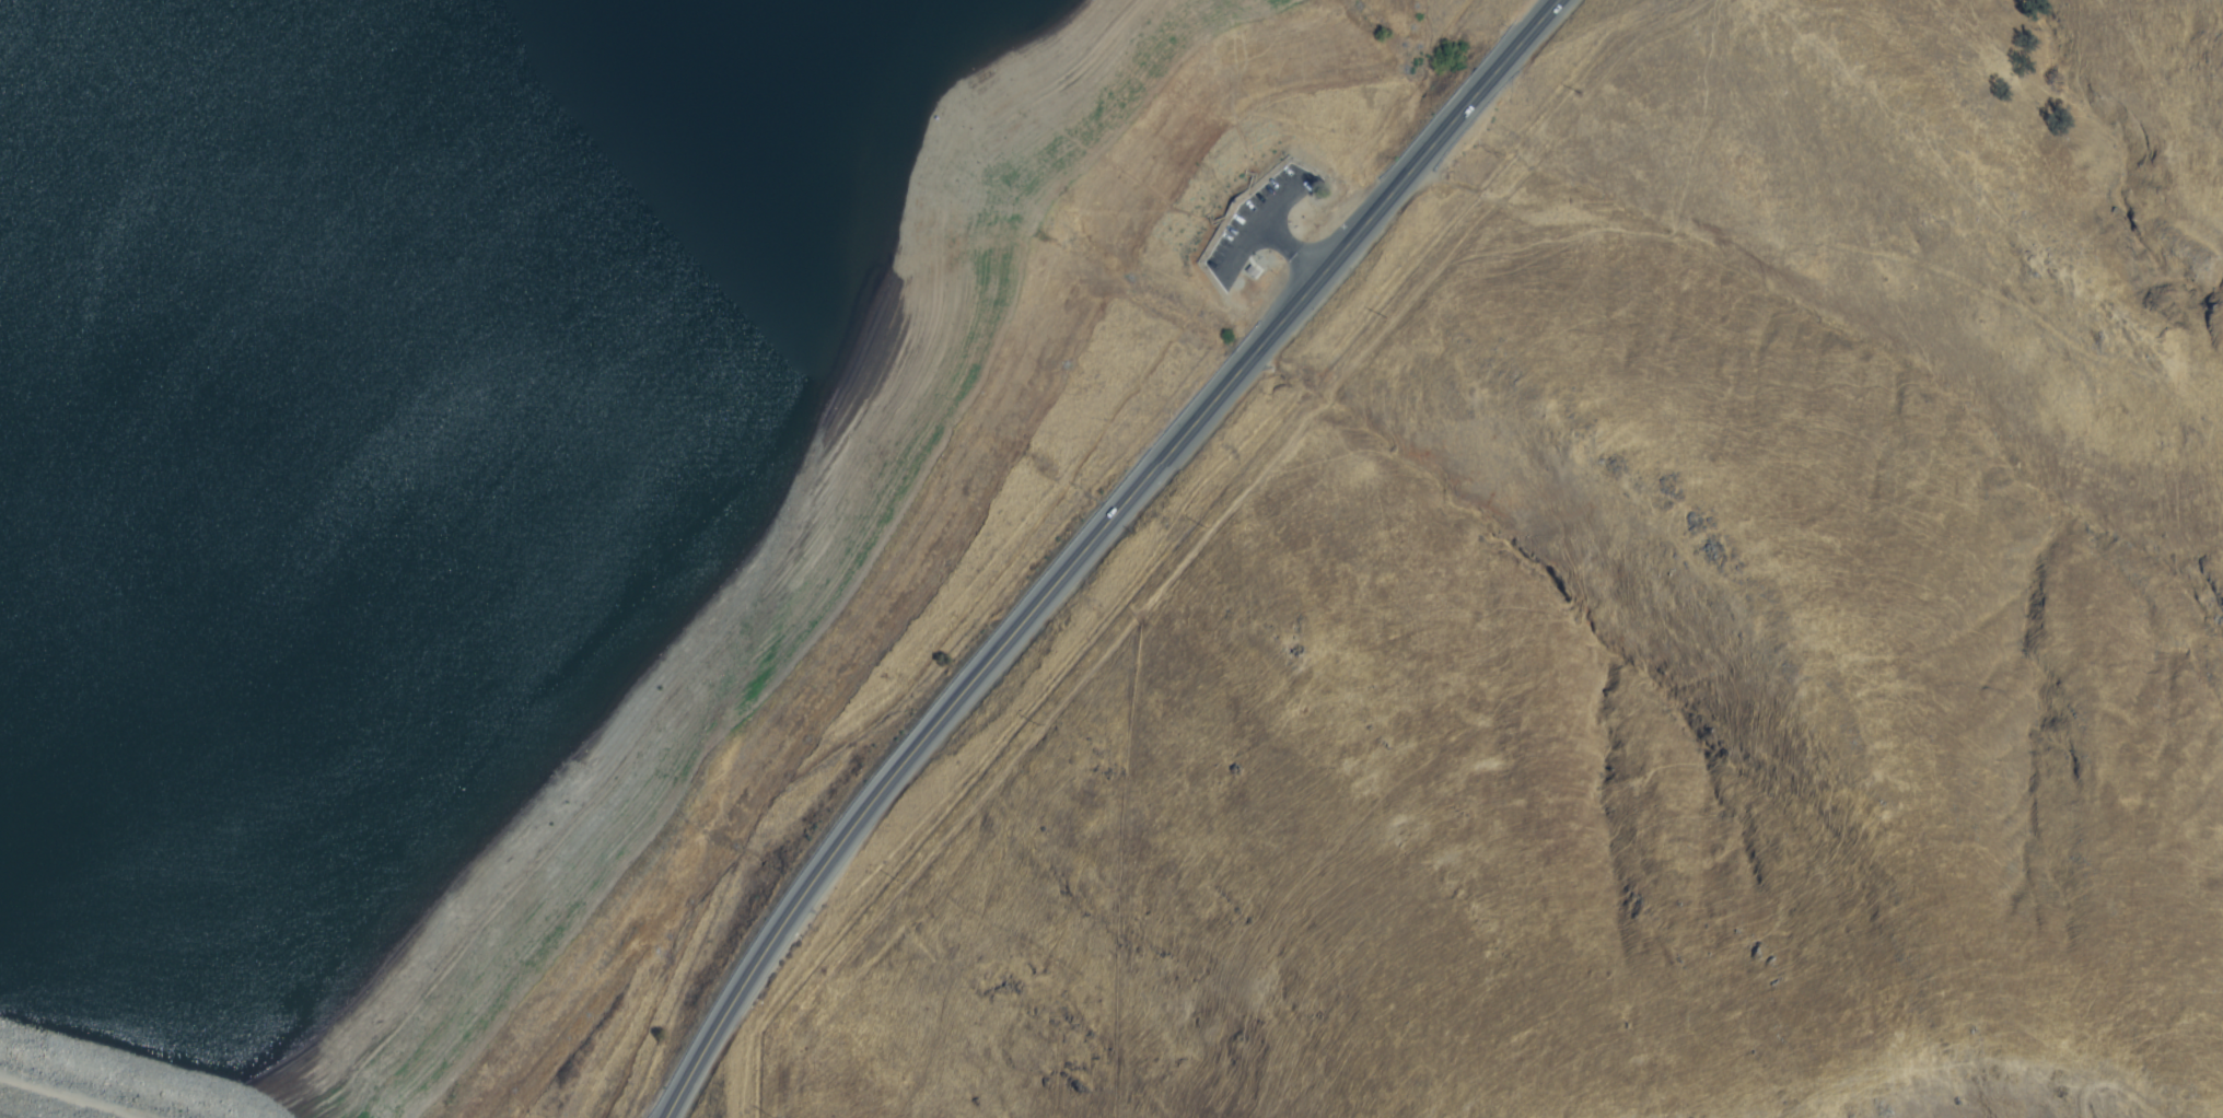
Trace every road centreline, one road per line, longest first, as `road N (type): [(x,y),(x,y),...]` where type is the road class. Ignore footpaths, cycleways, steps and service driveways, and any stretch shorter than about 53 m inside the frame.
road 1 (secondary): [(667,1117),(768,944),(1043,603),(1557,0)]

